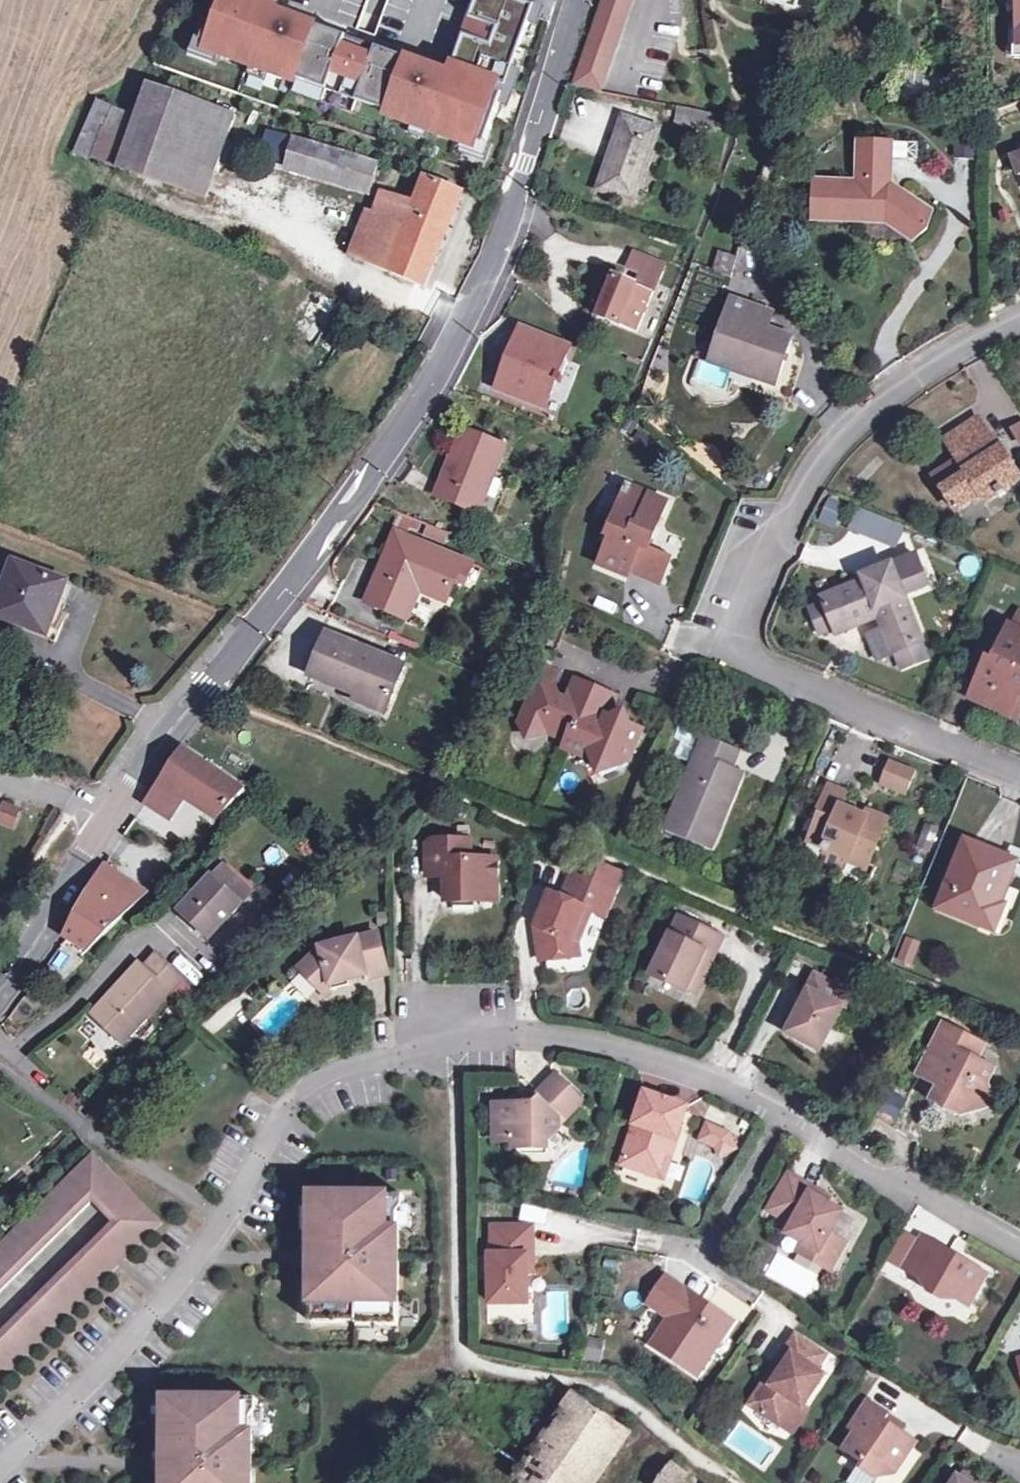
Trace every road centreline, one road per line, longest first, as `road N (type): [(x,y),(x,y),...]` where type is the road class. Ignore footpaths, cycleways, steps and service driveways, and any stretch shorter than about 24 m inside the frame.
road 1 (residential): [(0,1469),(25,1452),(198,1258),(280,1115),(319,1075),(436,1041),(511,1036),(610,1046),(780,1112),(1019,1249)]
road 2 (tertiary): [(579,0),(453,357),(109,823),(0,991)]
road 3 (residential): [(1019,776),(716,641),(769,511),(897,387),(932,361),(1019,321)]

